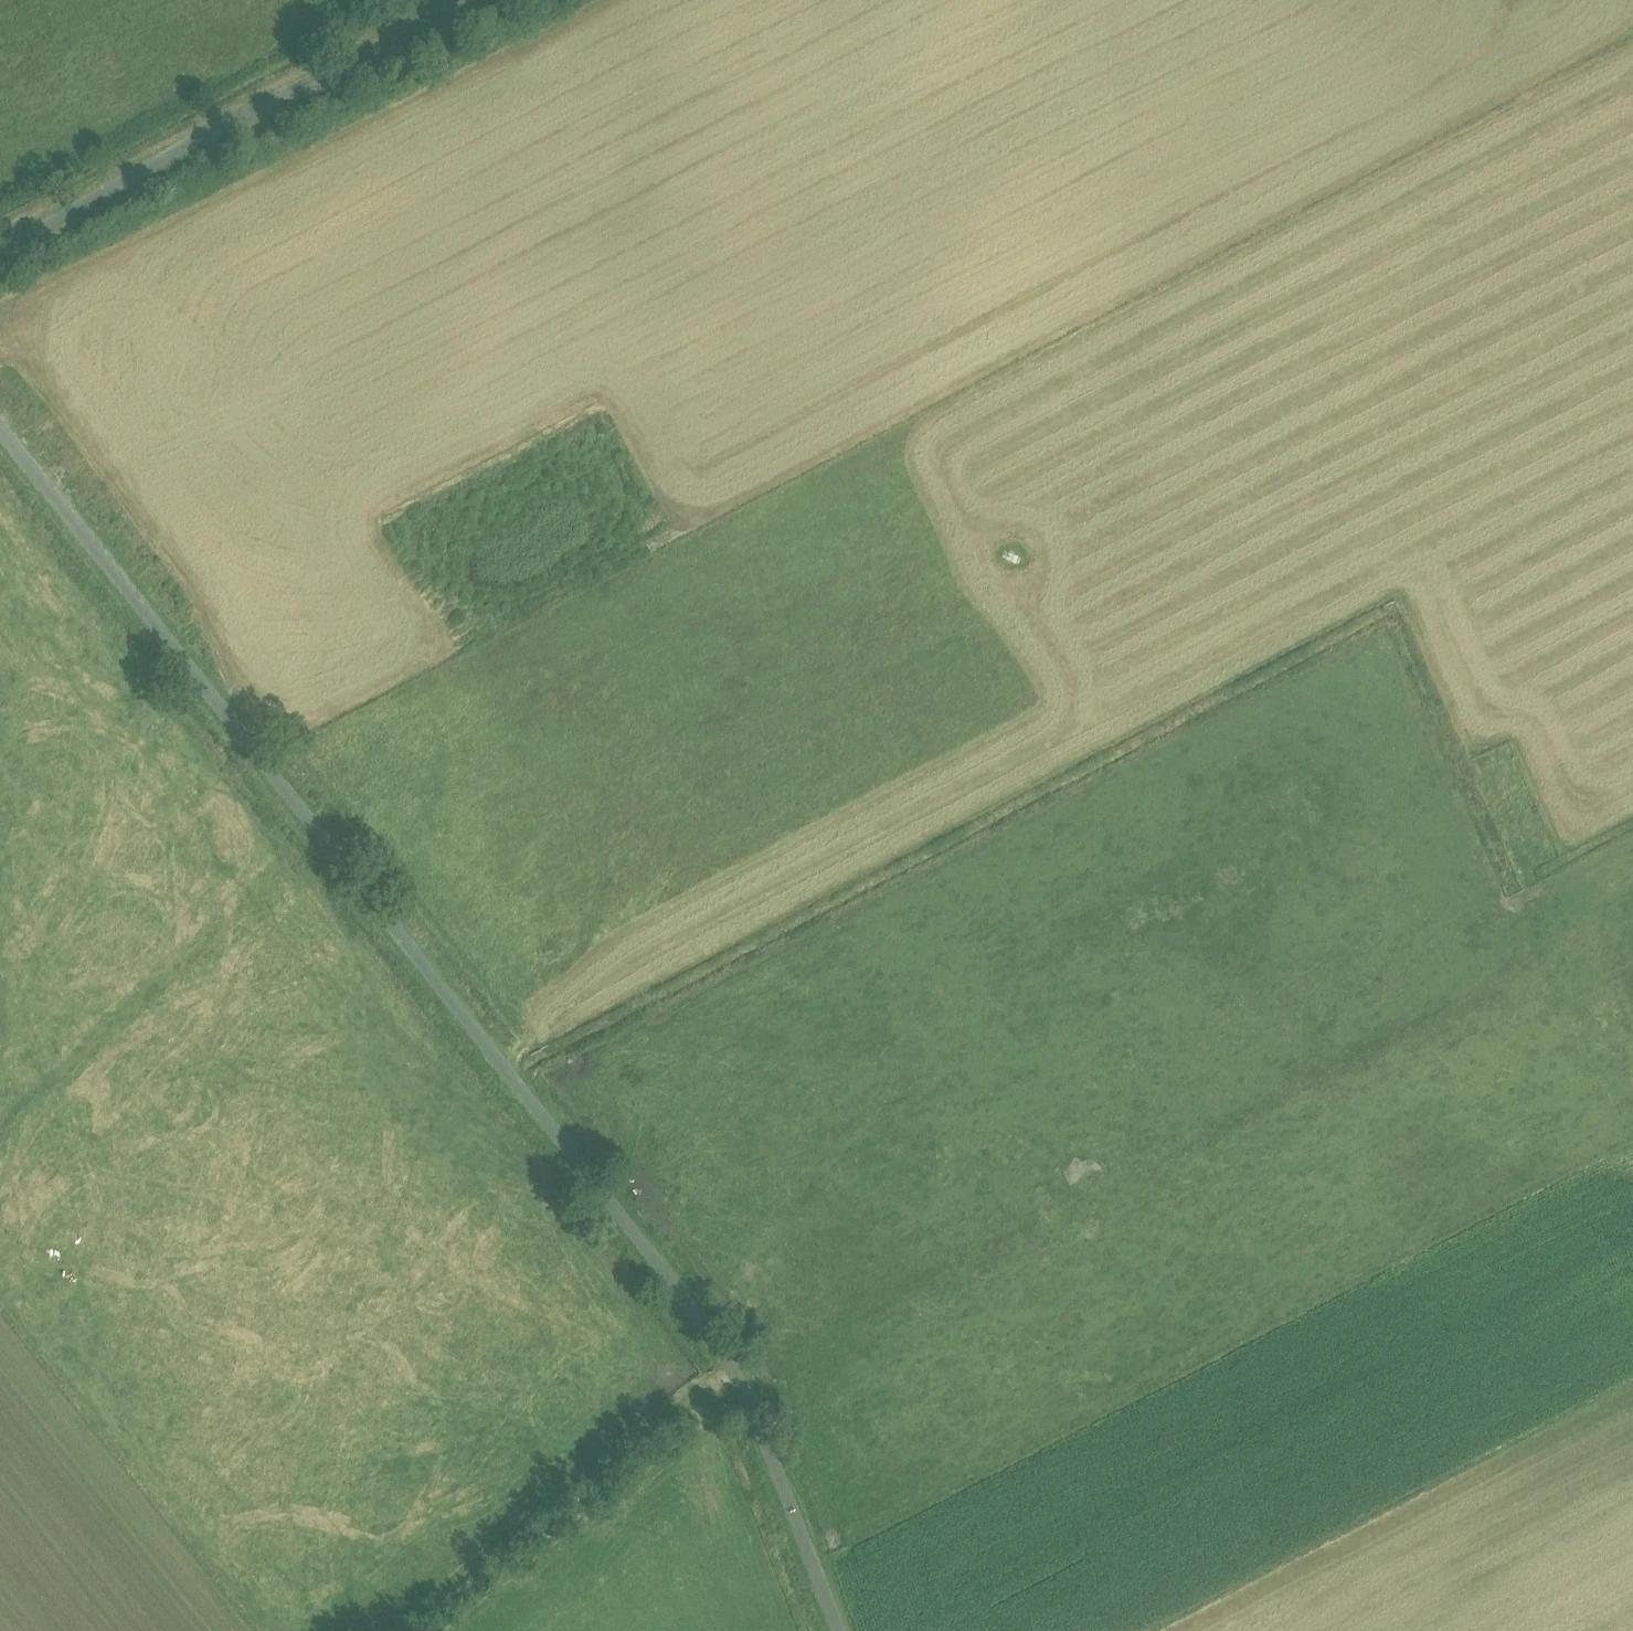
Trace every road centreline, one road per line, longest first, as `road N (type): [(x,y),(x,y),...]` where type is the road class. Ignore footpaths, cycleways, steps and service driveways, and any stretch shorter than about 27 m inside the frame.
road 1 (unclassified): [(0,435),(694,1314),(748,1411),(837,1630)]
road 2 (track): [(481,0),(0,254)]
road 3 (track): [(748,1411),(432,1630)]

